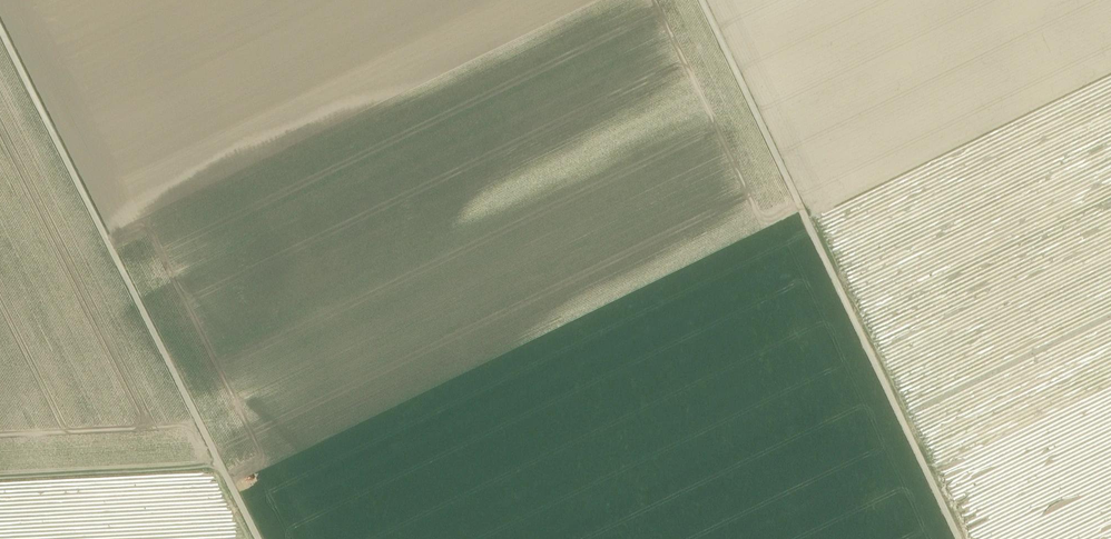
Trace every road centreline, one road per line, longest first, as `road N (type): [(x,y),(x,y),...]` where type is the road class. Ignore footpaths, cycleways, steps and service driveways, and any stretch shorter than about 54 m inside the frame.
road 1 (track): [(700,0),(958,538)]
road 2 (track): [(0,30),(257,538)]

